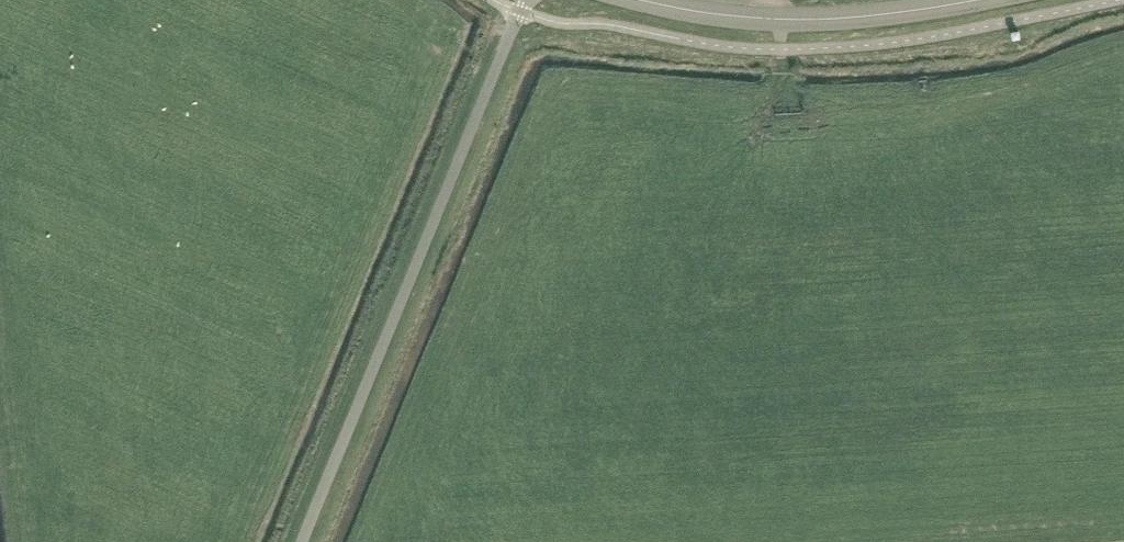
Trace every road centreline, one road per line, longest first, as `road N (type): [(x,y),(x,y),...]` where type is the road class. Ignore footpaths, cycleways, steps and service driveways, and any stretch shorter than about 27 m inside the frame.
road 1 (unclassified): [(304,541),(526,0)]
road 2 (tertiary): [(633,0),(728,19),(822,22),(1004,0)]

